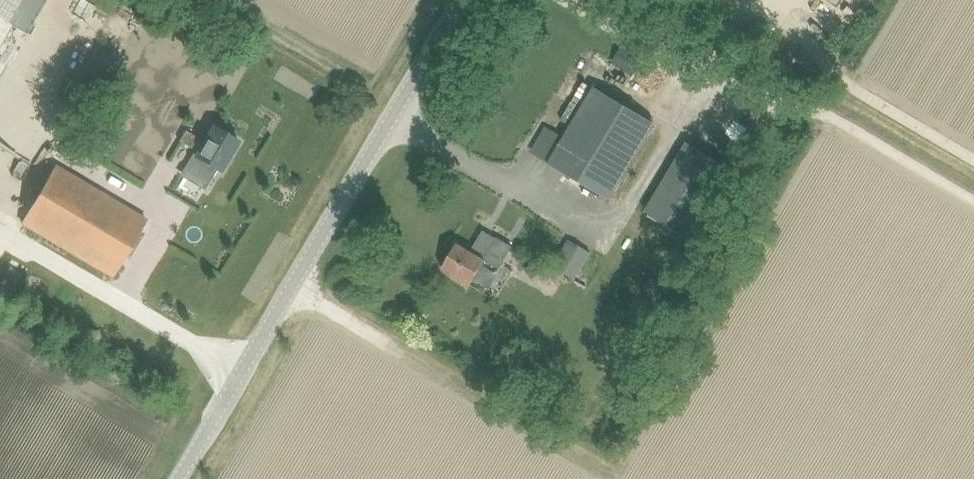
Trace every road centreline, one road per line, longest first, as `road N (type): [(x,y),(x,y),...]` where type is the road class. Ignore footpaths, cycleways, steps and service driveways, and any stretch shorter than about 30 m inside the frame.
road 1 (unclassified): [(177,478),(461,0)]

